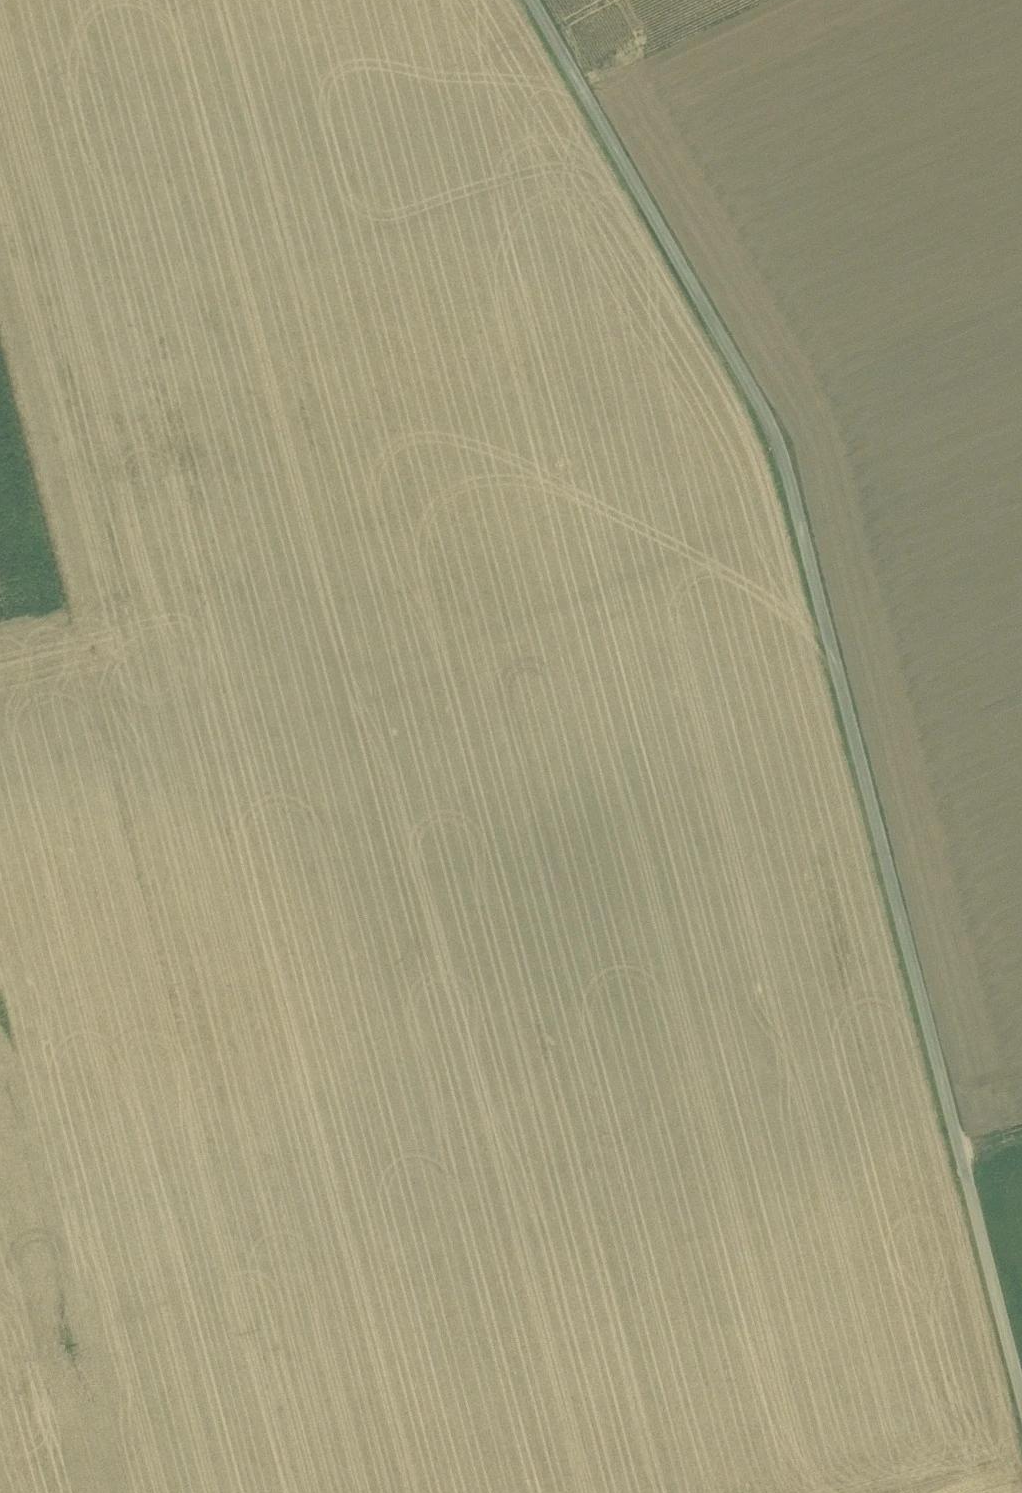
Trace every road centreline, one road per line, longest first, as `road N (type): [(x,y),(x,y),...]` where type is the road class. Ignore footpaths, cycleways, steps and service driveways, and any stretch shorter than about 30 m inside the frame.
road 1 (unclassified): [(1021,1386),(794,438),(546,0)]

